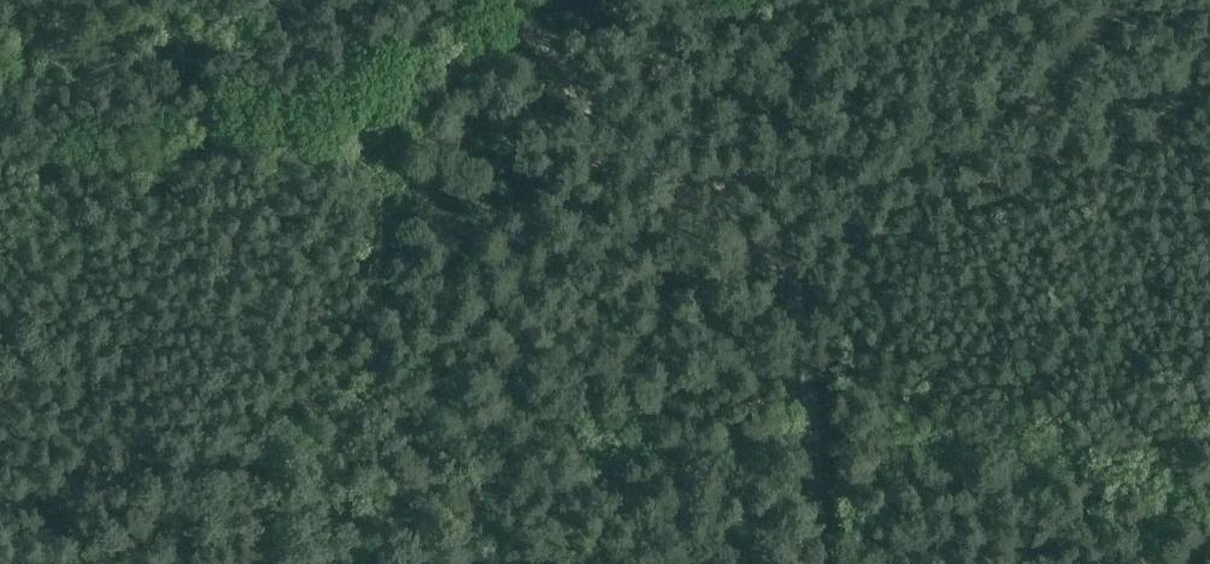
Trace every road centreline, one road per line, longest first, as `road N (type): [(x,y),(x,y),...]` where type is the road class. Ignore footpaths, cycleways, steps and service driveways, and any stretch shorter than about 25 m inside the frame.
road 1 (track): [(783,270),(1209,91)]
road 2 (track): [(783,270),(372,388)]
road 3 (track): [(494,0),(536,52),(783,270)]
road 4 (track): [(0,500),(92,466),(372,388)]

